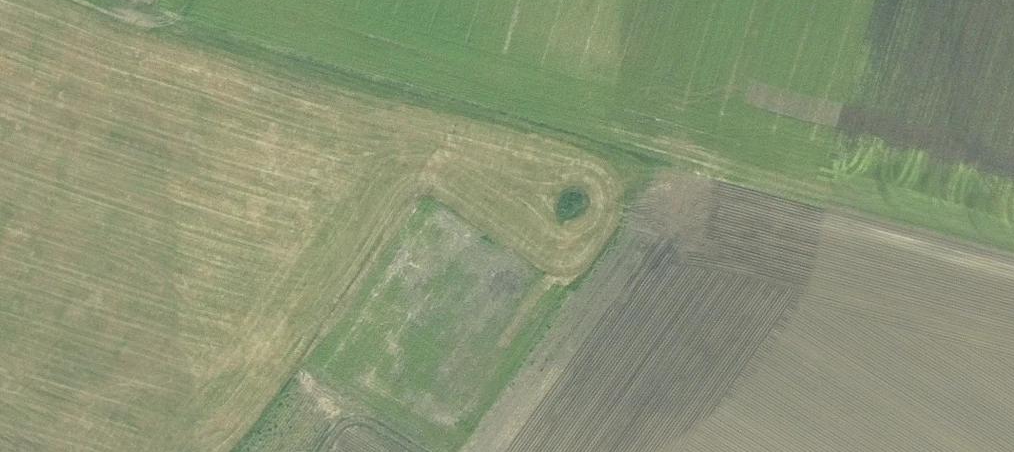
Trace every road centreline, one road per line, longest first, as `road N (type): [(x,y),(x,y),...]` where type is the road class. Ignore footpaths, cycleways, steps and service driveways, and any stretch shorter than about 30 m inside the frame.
road 1 (track): [(1013,270),(99,0)]

